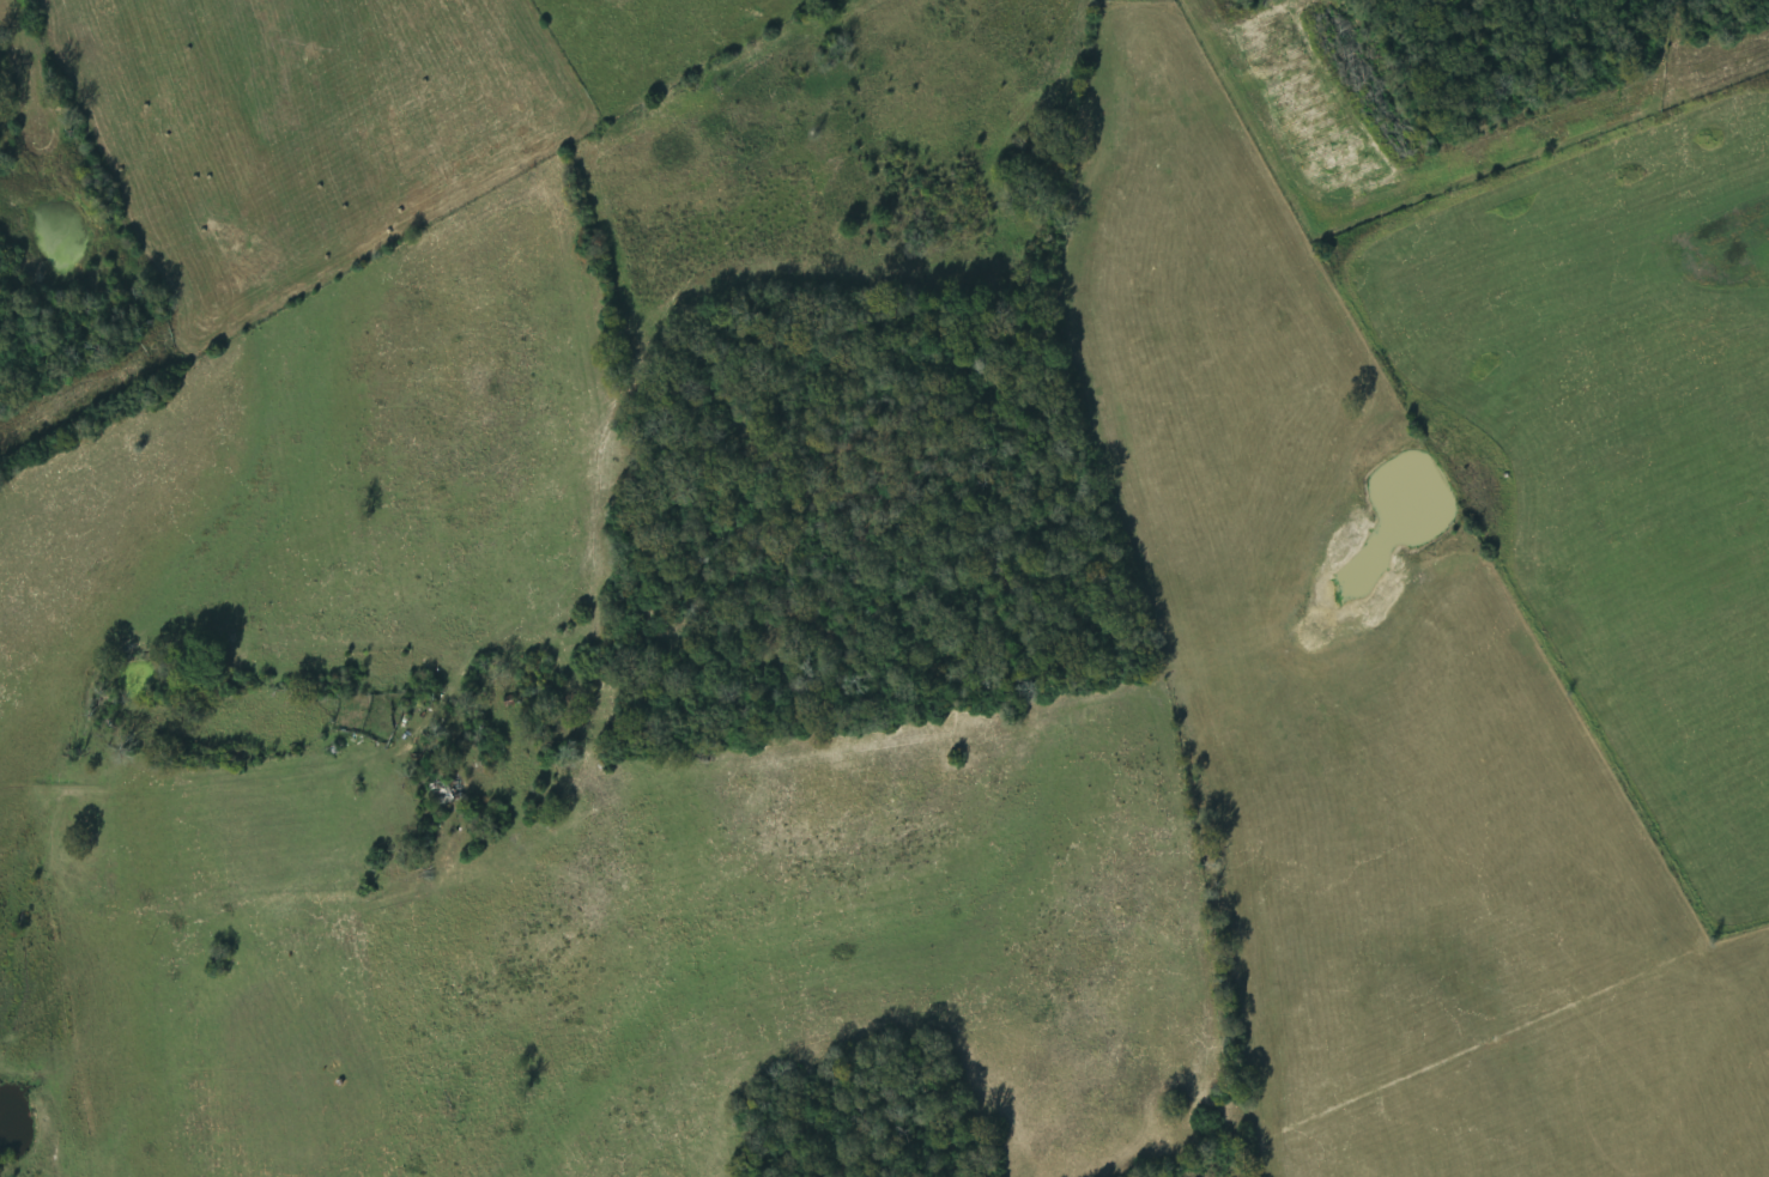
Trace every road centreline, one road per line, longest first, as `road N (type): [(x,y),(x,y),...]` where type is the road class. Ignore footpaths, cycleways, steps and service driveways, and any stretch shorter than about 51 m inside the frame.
road 1 (residential): [(0,792),(195,788),(369,759)]

